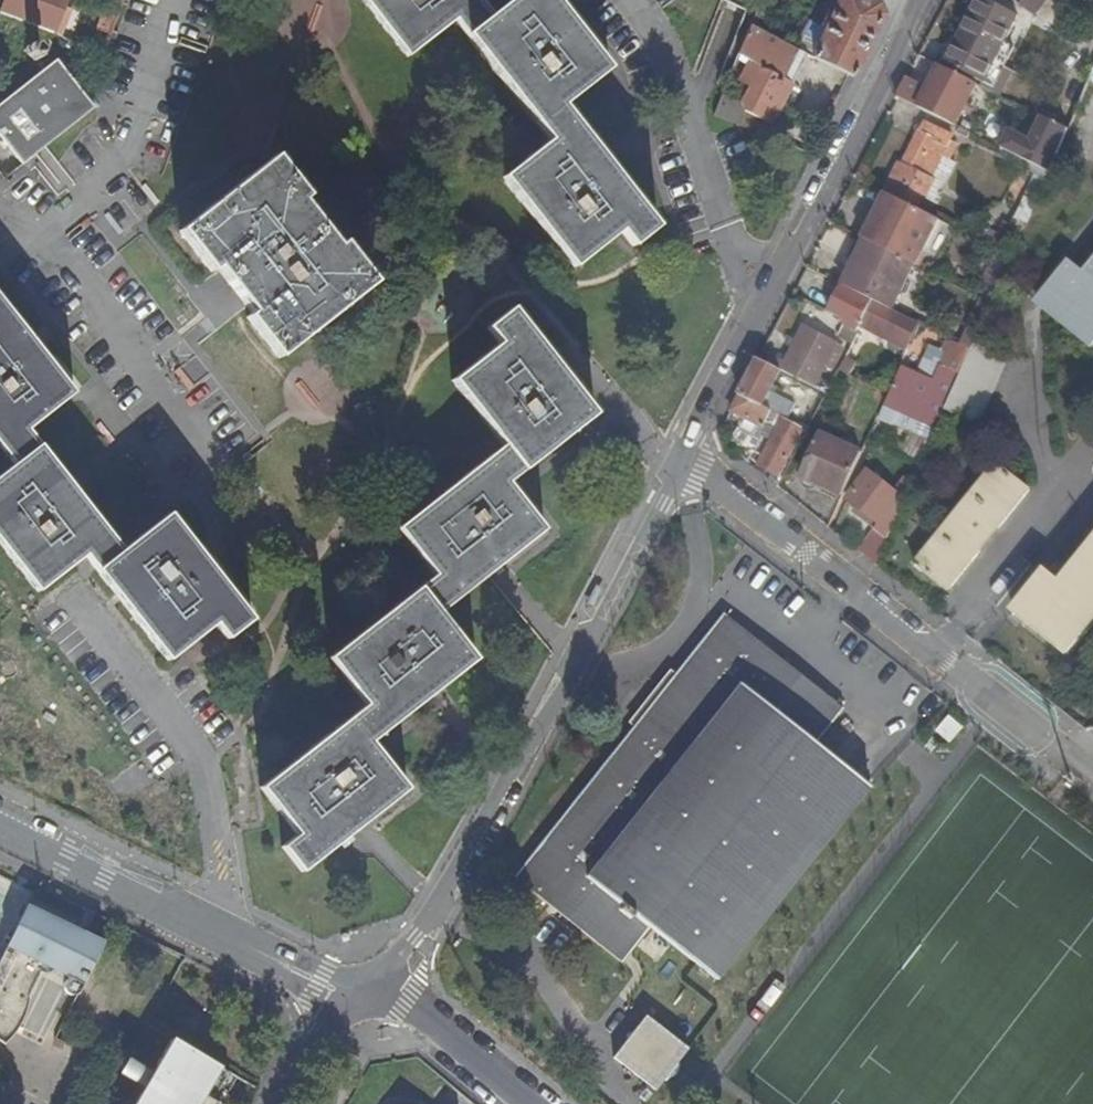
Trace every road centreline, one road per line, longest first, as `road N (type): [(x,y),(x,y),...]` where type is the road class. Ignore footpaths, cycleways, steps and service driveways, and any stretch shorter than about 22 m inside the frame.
road 1 (residential): [(913,13),(553,714),(429,922),(367,992)]
road 2 (residential): [(0,821),(323,981),(367,992)]
road 3 (unclassified): [(367,992),(407,1003),(442,1026),(531,1103)]
road 4 (residential): [(367,992),(321,1035),(279,1103)]

